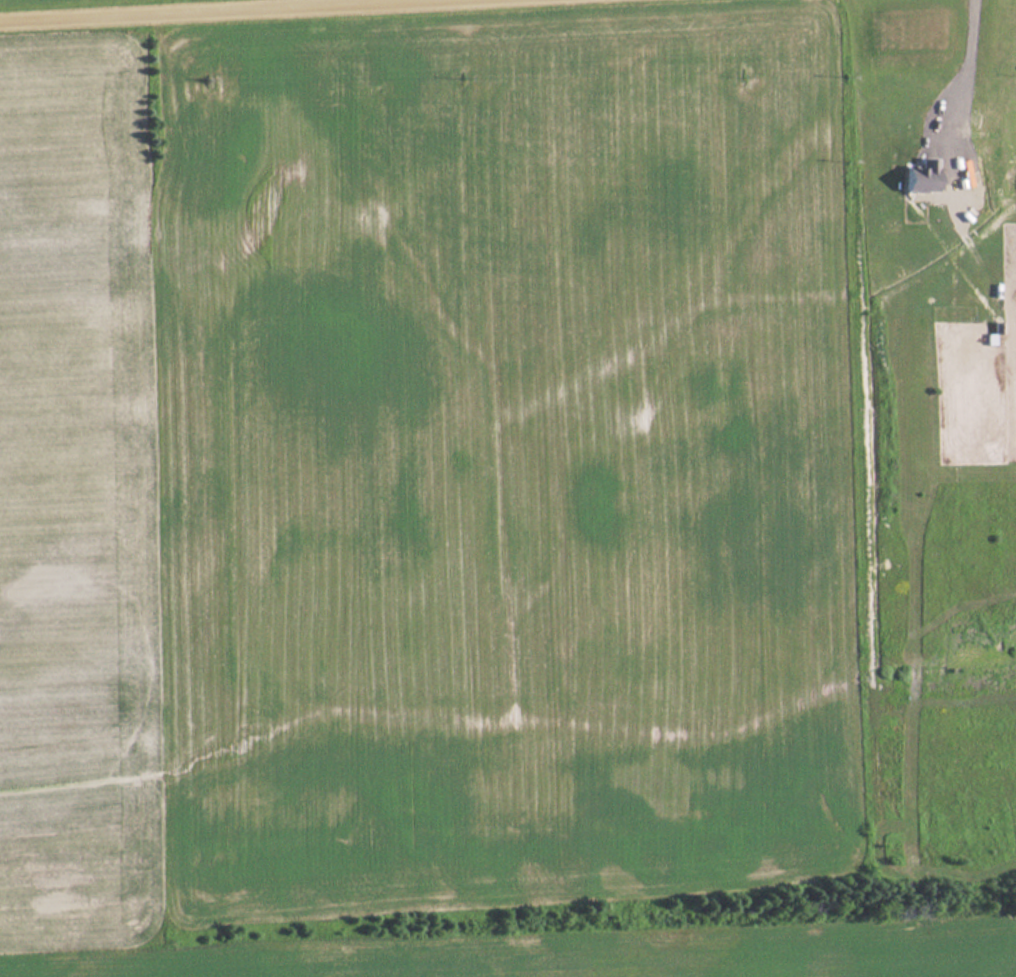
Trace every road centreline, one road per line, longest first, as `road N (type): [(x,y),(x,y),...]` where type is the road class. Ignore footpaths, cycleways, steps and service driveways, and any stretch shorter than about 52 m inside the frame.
road 1 (residential): [(0,29),(624,0)]

